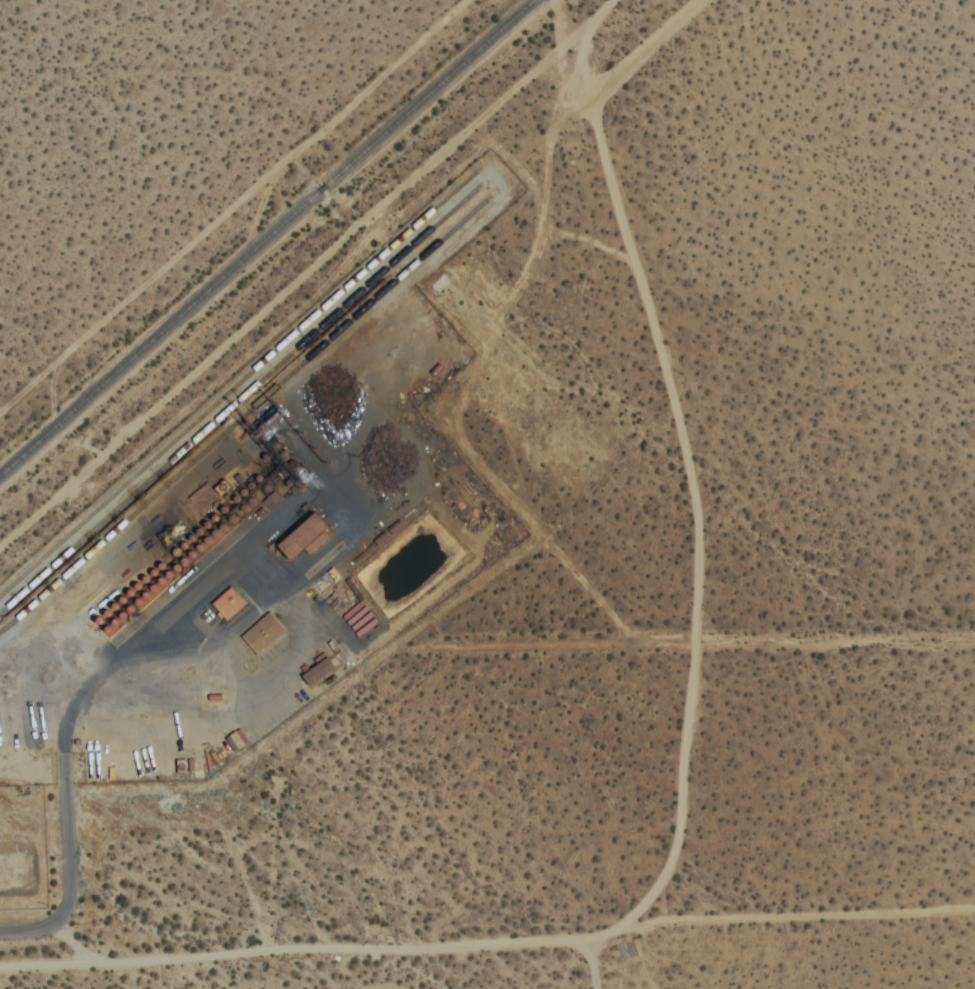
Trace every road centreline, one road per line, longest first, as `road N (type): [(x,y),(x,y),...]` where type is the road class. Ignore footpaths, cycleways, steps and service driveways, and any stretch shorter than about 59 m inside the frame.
road 1 (track): [(0,968),(562,940),(659,921),(974,911)]

